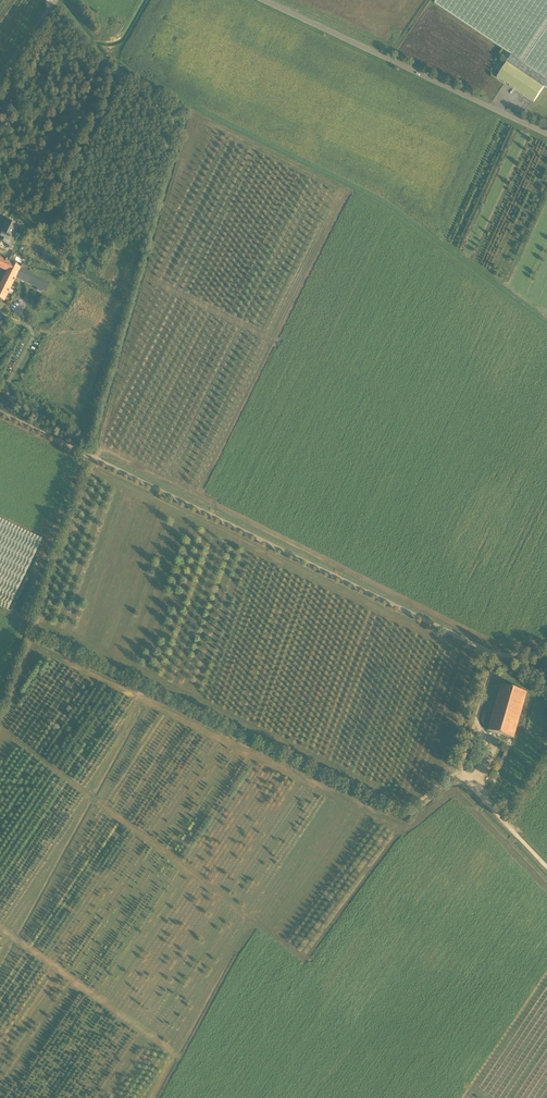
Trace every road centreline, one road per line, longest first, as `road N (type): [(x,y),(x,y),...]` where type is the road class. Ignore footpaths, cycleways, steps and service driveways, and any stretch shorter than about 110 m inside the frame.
road 1 (unclassified): [(546,651),(484,649),(0,413)]
road 2 (track): [(466,778),(413,809),(392,809),(0,613)]
road 3 (unclassified): [(546,134),(263,0)]
road 4 (track): [(494,653),(466,778)]

